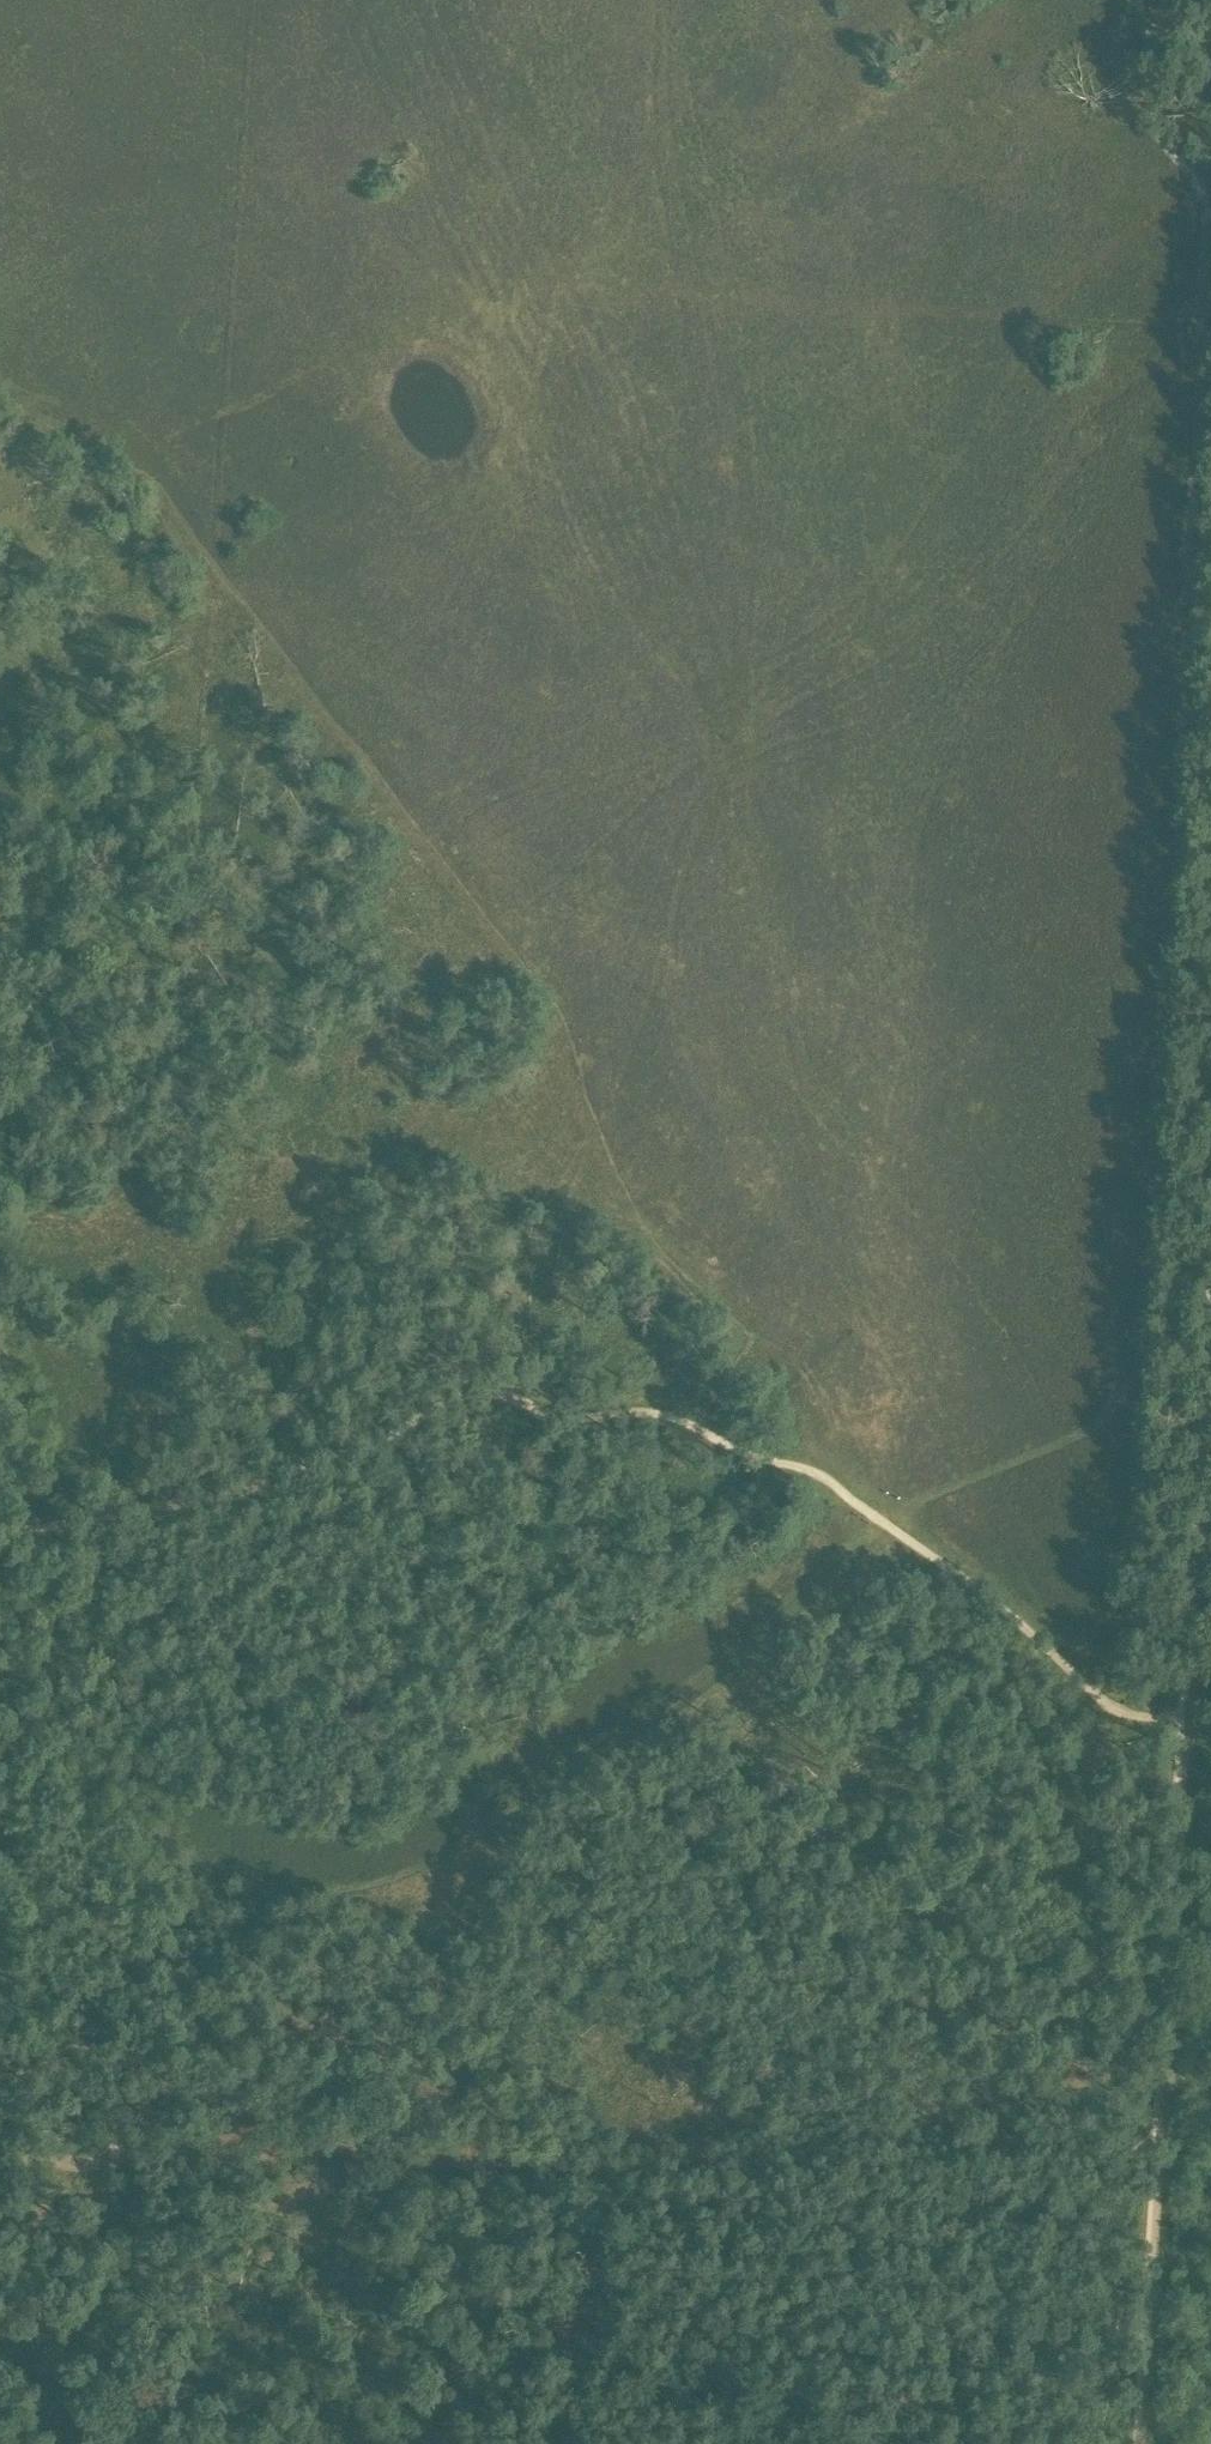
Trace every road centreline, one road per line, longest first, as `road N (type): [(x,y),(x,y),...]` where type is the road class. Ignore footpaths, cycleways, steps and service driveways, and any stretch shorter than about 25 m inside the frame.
road 1 (track): [(1165,2096),(1210,1535)]
road 2 (track): [(1147,2443),(1165,2096)]

